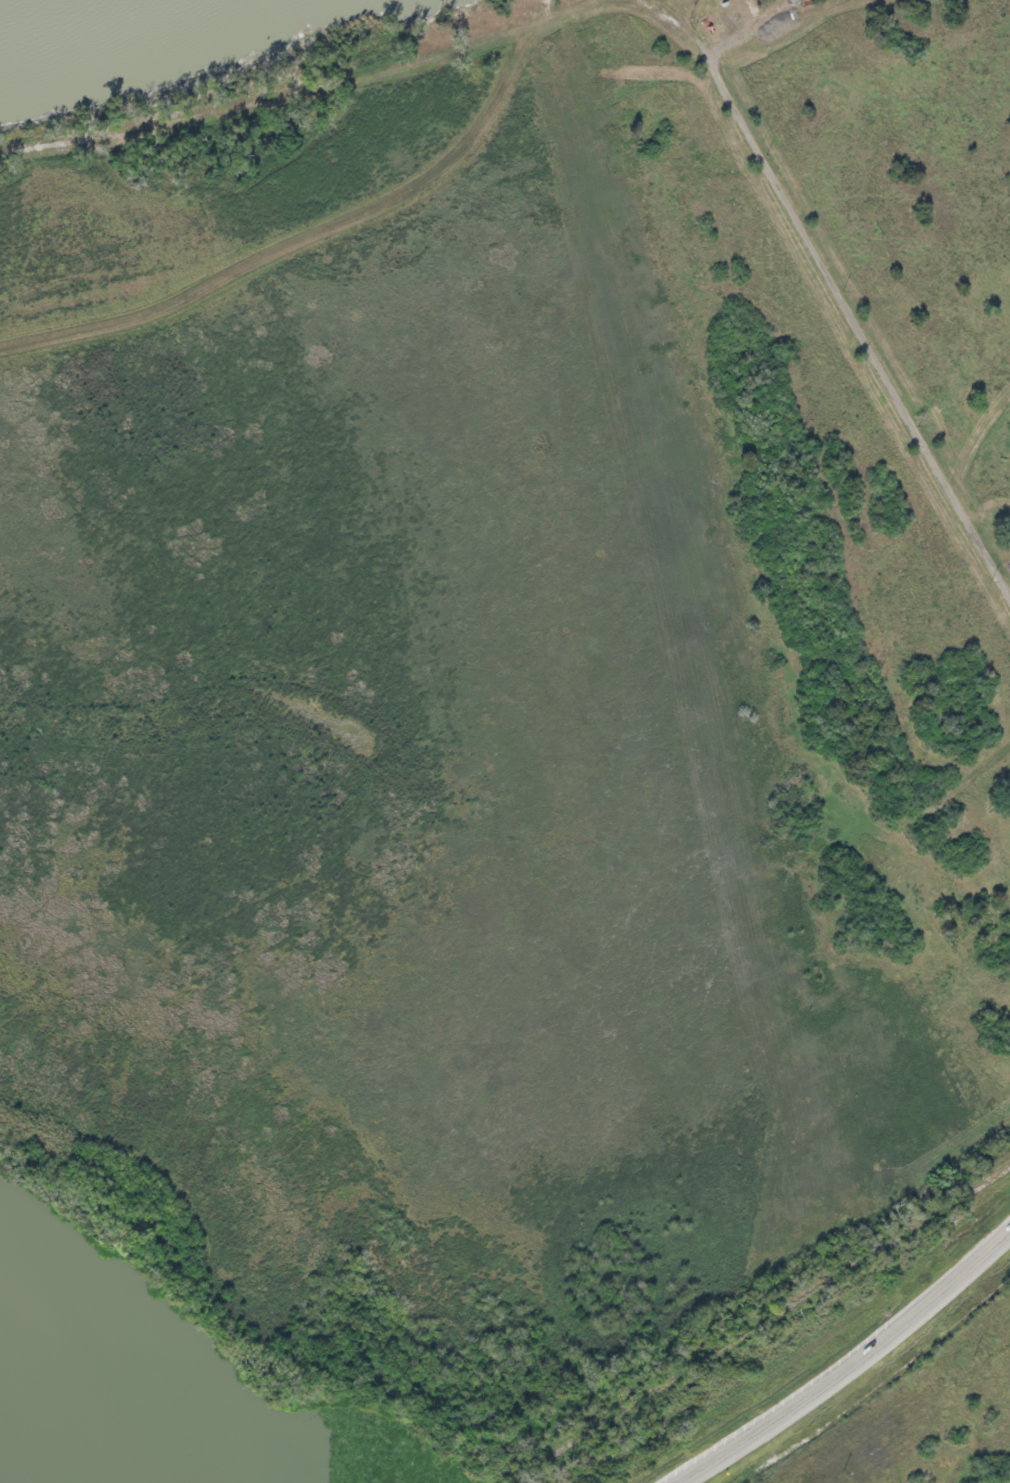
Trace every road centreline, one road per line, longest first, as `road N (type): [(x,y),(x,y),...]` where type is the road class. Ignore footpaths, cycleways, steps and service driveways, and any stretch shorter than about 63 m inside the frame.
road 1 (track): [(0,336),(175,303),(459,164),(550,16),(647,0)]
road 2 (primary): [(676,1482),(845,1371),(1009,1231)]
road 3 (track): [(1009,342),(914,447)]

